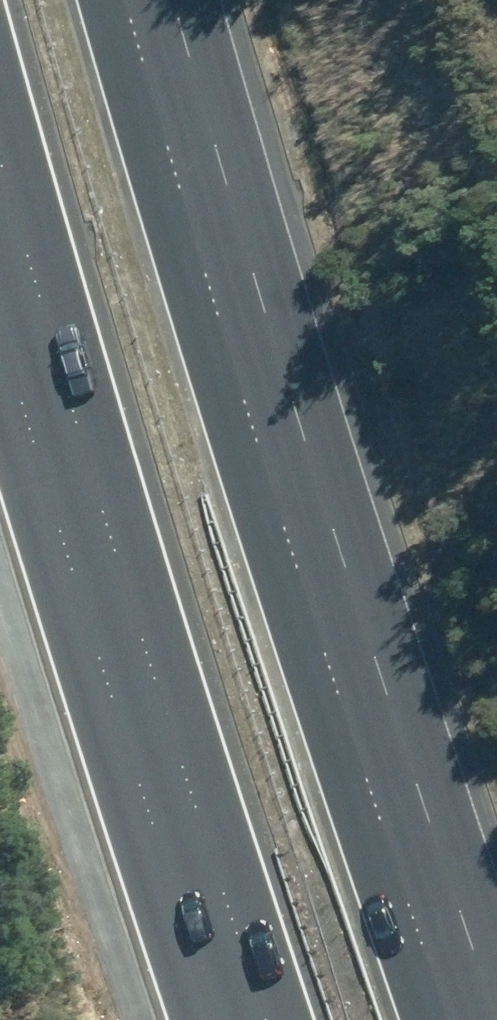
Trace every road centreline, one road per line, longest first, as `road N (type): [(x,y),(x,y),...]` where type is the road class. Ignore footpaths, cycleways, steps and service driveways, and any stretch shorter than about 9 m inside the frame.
road 1 (motorway): [(129,0),(325,724),(436,1019)]
road 2 (motorway): [(235,1019),(140,763),(0,268)]

